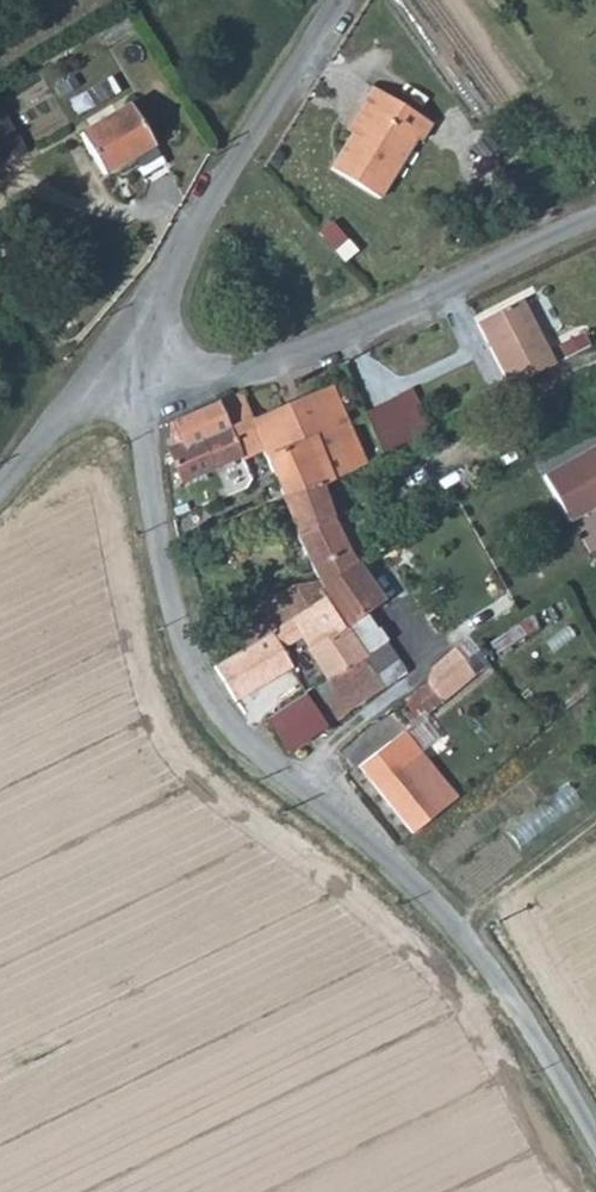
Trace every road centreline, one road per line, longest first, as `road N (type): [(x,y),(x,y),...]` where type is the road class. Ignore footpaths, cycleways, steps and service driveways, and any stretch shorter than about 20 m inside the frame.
road 1 (unclassified): [(132,387),(183,635),(207,690),(236,730),(408,872),(469,939),(534,1029),(595,1134)]
road 2 (unclassified): [(132,387),(197,382),(301,355),(595,220)]
road 3 (unclassified): [(339,0),(146,315),(132,387)]
road 4 (unclassified): [(0,477),(75,407),(132,387)]

